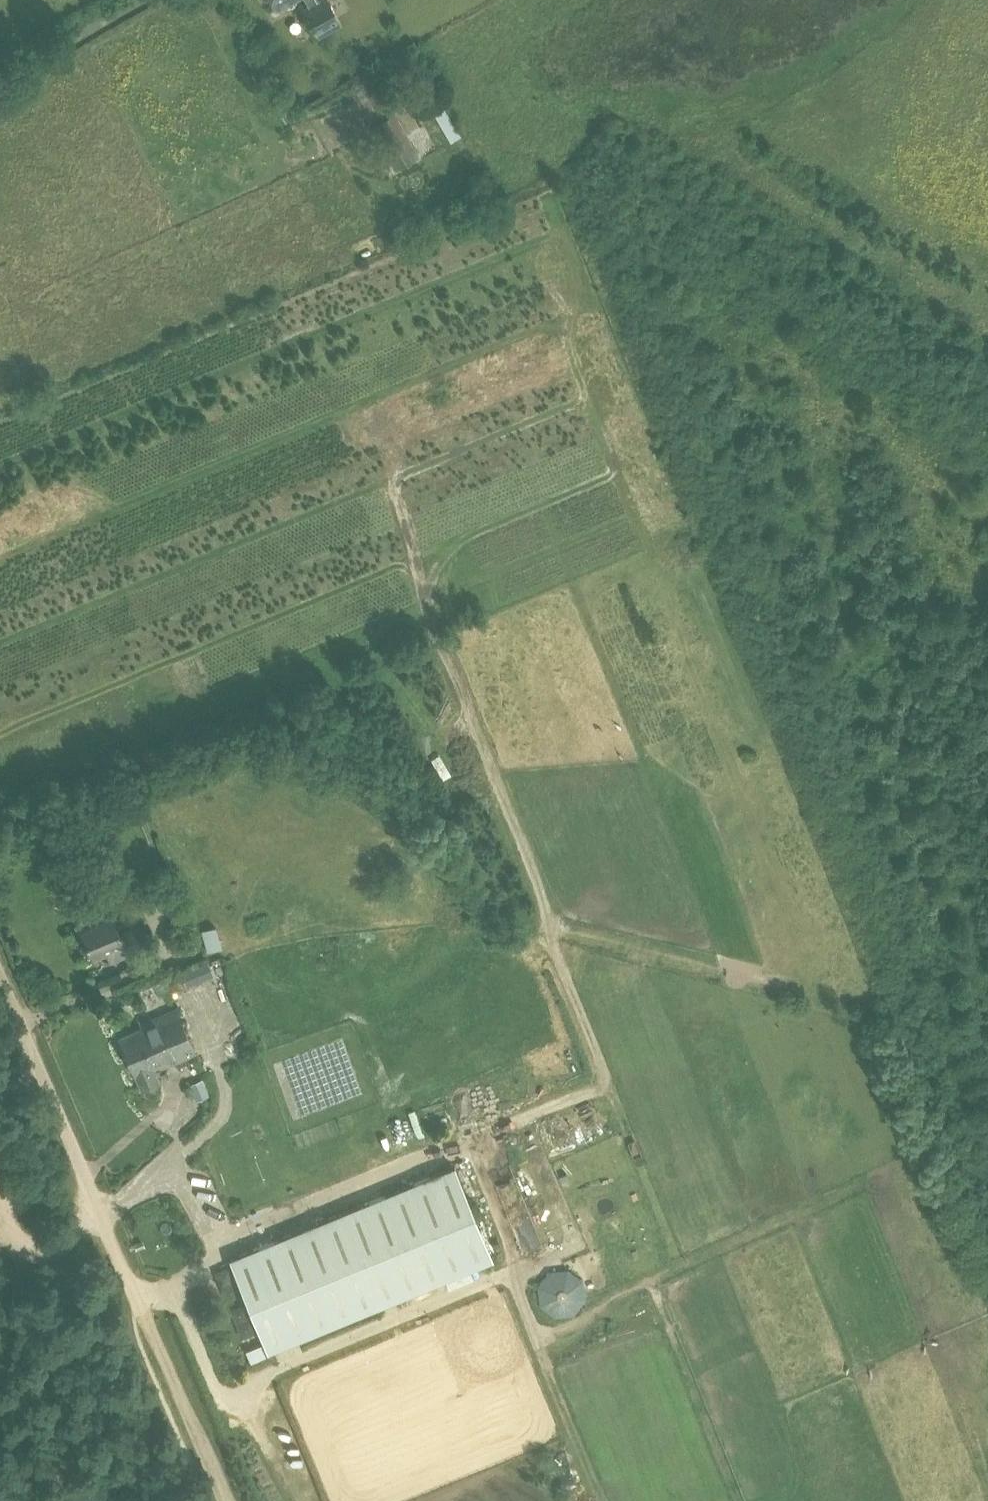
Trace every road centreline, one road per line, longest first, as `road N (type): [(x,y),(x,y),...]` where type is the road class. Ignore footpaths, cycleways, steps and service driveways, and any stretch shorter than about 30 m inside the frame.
road 1 (unclassified): [(0,972),(161,1344)]
road 2 (track): [(161,1344),(228,1500)]

